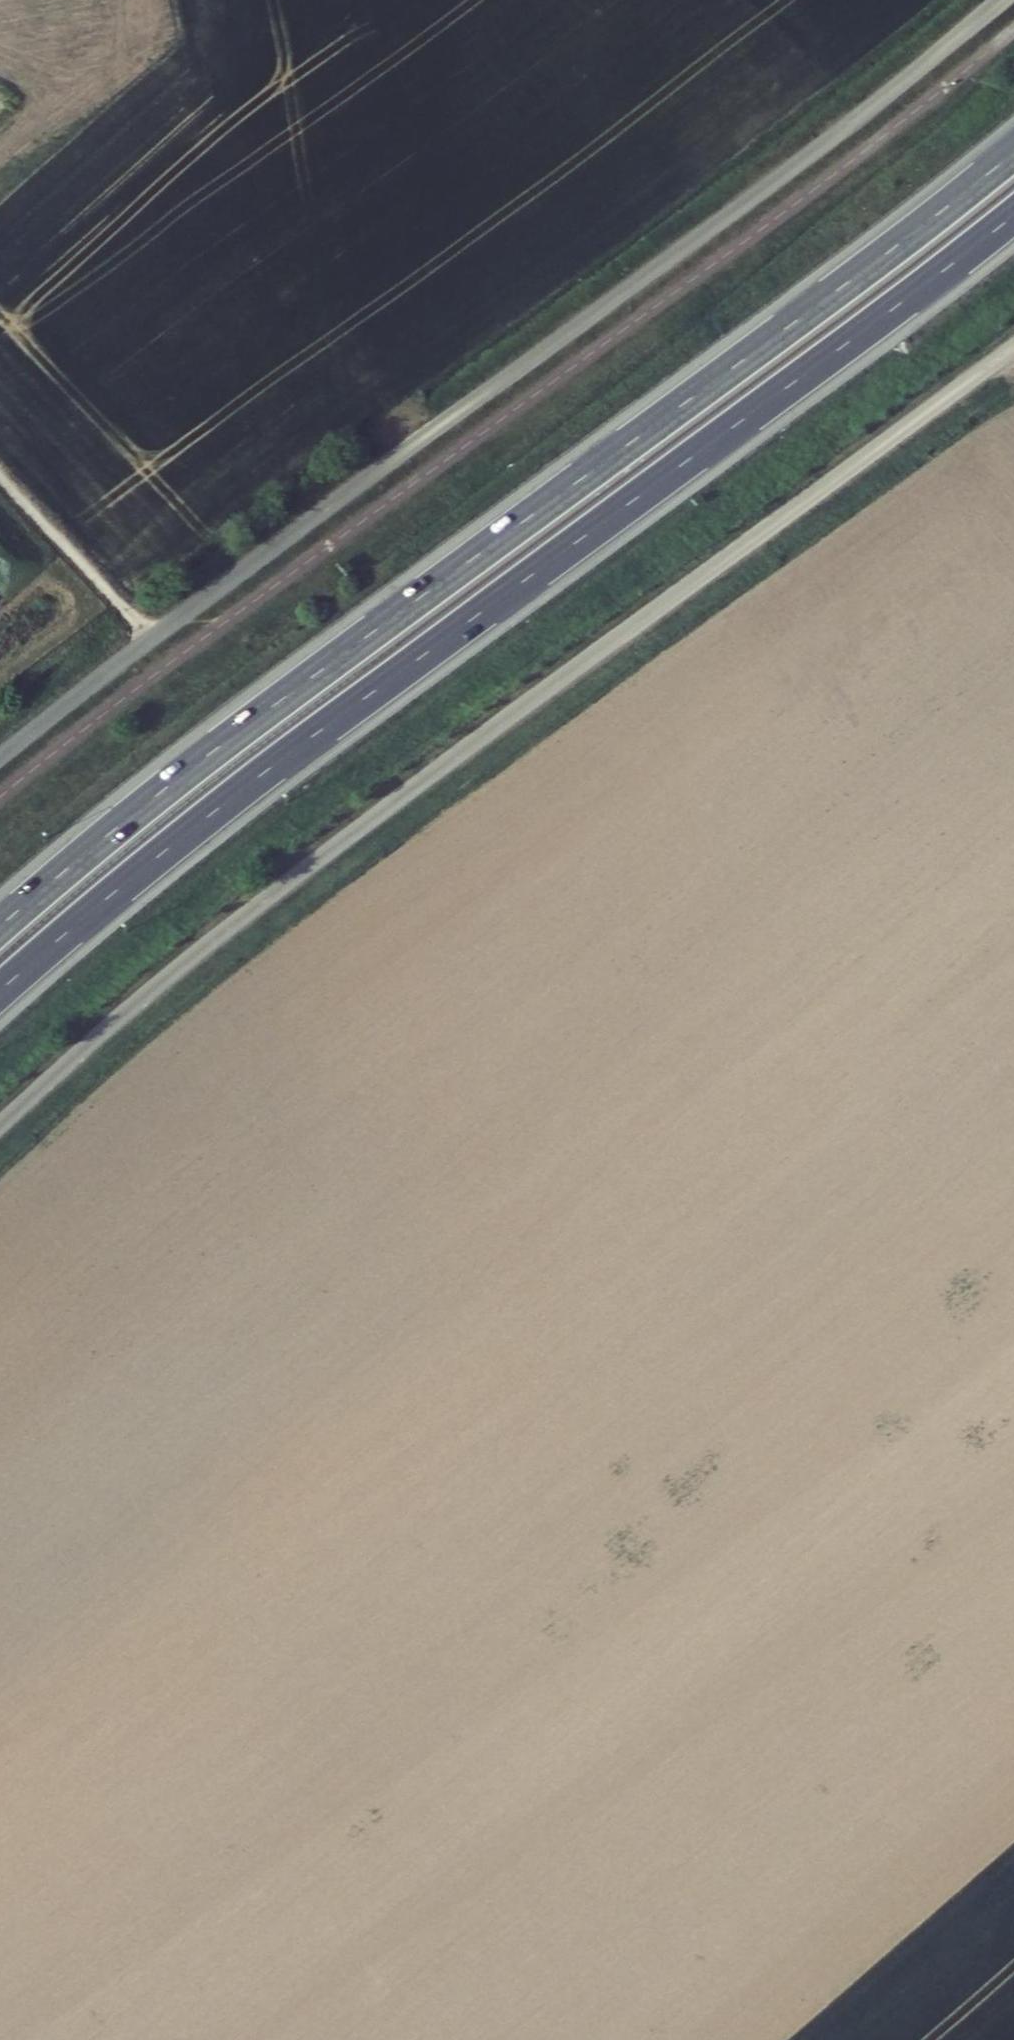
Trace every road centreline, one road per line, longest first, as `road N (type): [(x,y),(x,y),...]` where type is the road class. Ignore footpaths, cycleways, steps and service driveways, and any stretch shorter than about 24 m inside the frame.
road 1 (trunk): [(0,992),(204,821),(1013,216)]
road 2 (trunk): [(1013,154),(241,731),(0,930)]

